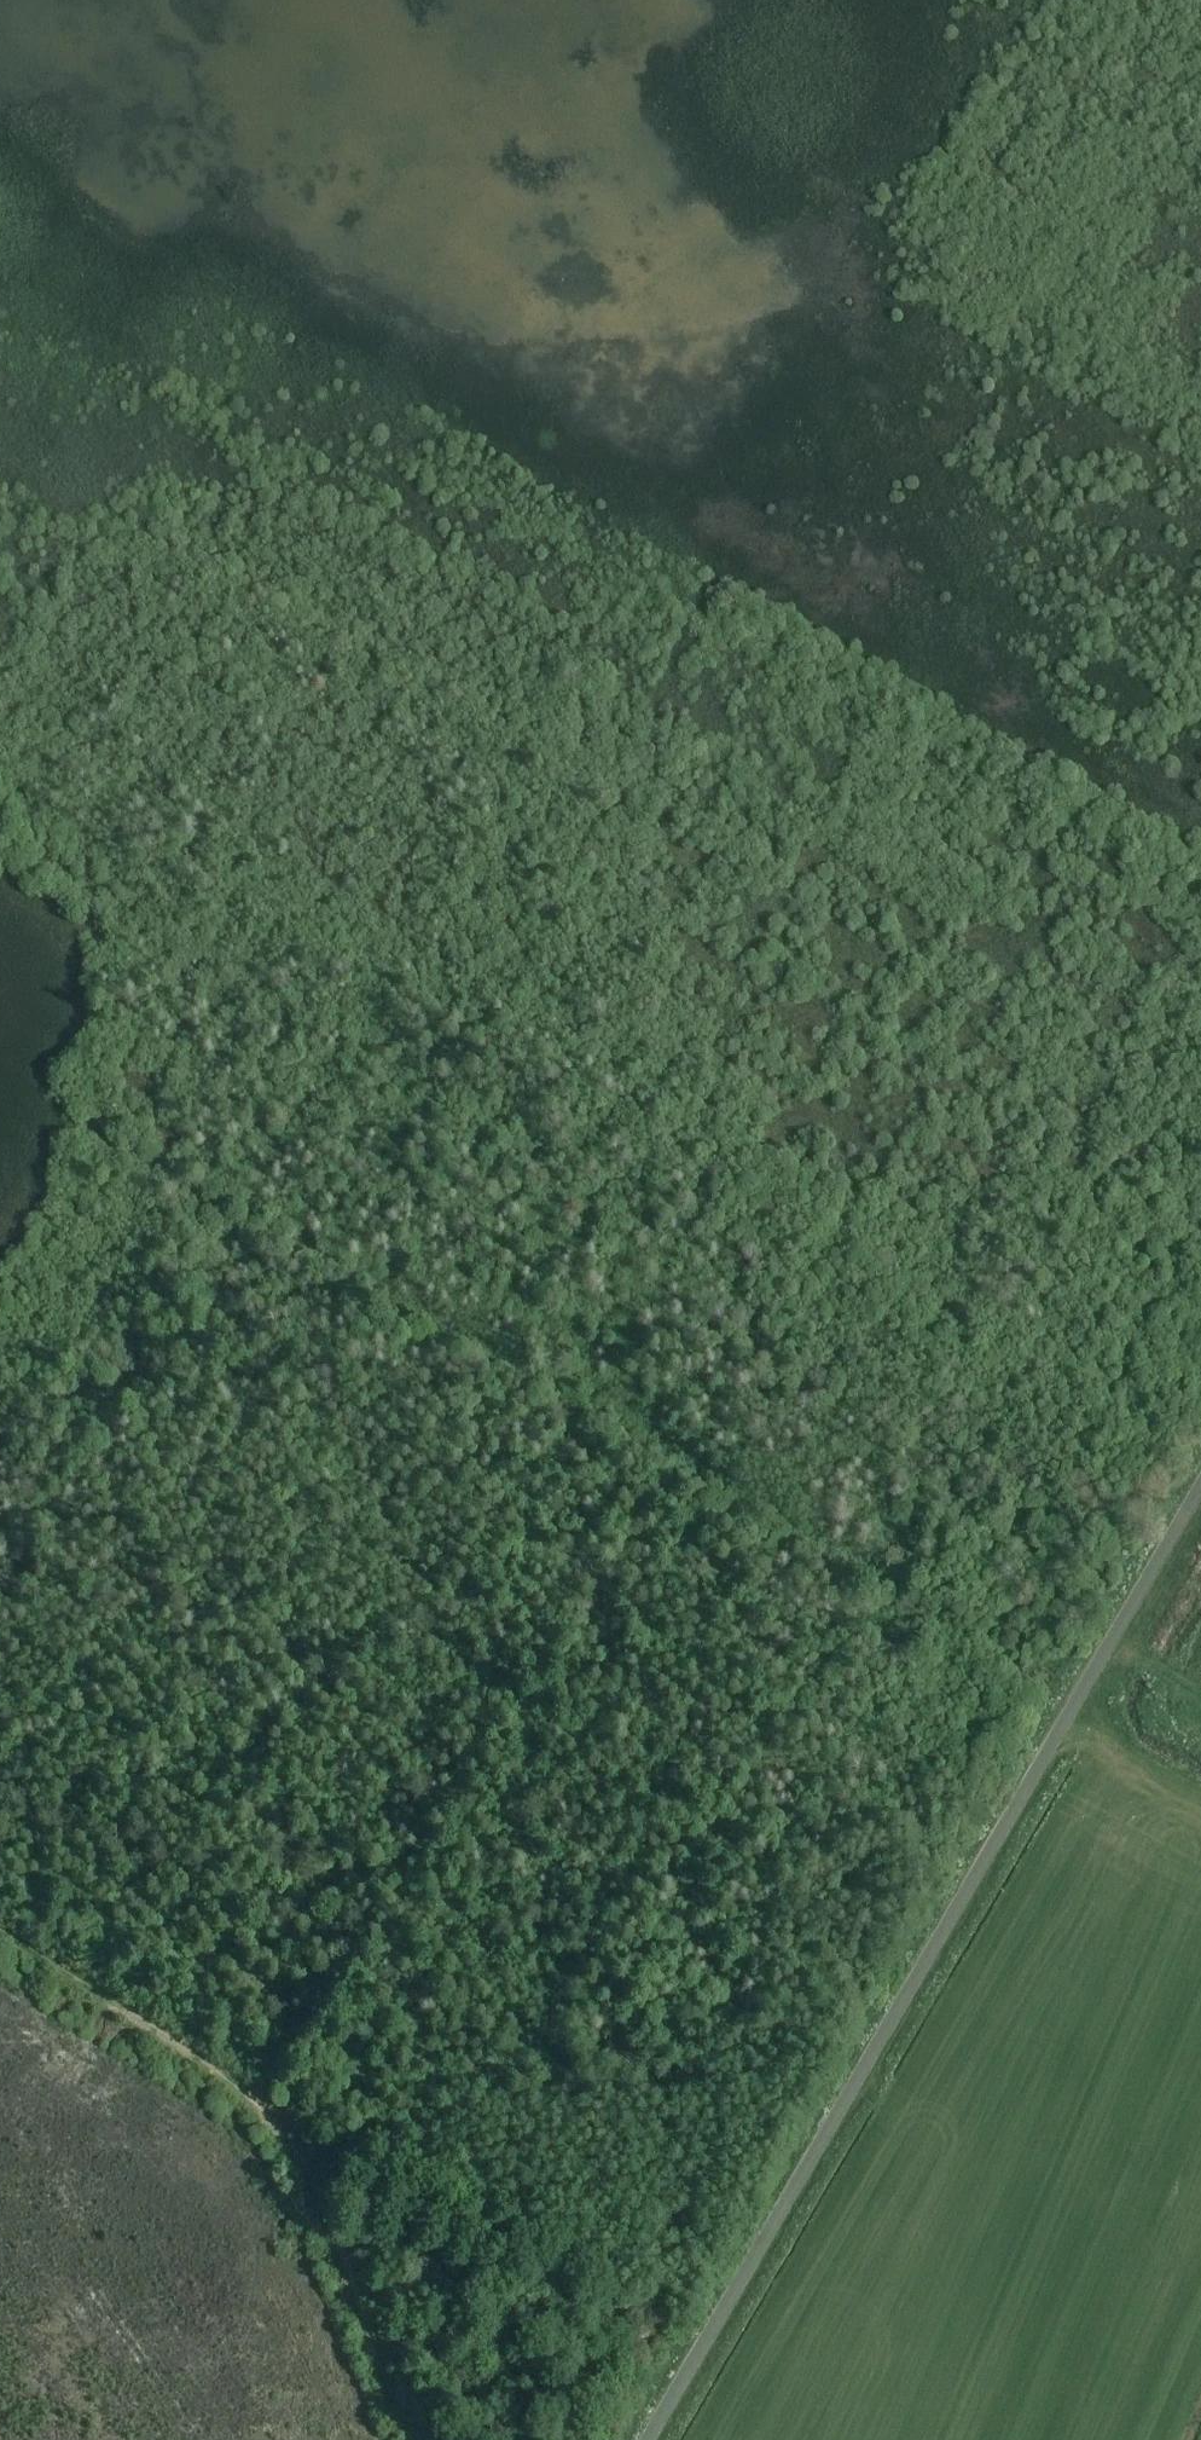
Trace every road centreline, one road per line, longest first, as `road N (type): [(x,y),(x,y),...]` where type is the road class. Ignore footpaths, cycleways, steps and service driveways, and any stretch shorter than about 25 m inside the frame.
road 1 (unclassified): [(648,2439),(1200,1488)]
road 2 (track): [(0,1932),(246,2091),(318,2202),(415,2439)]

